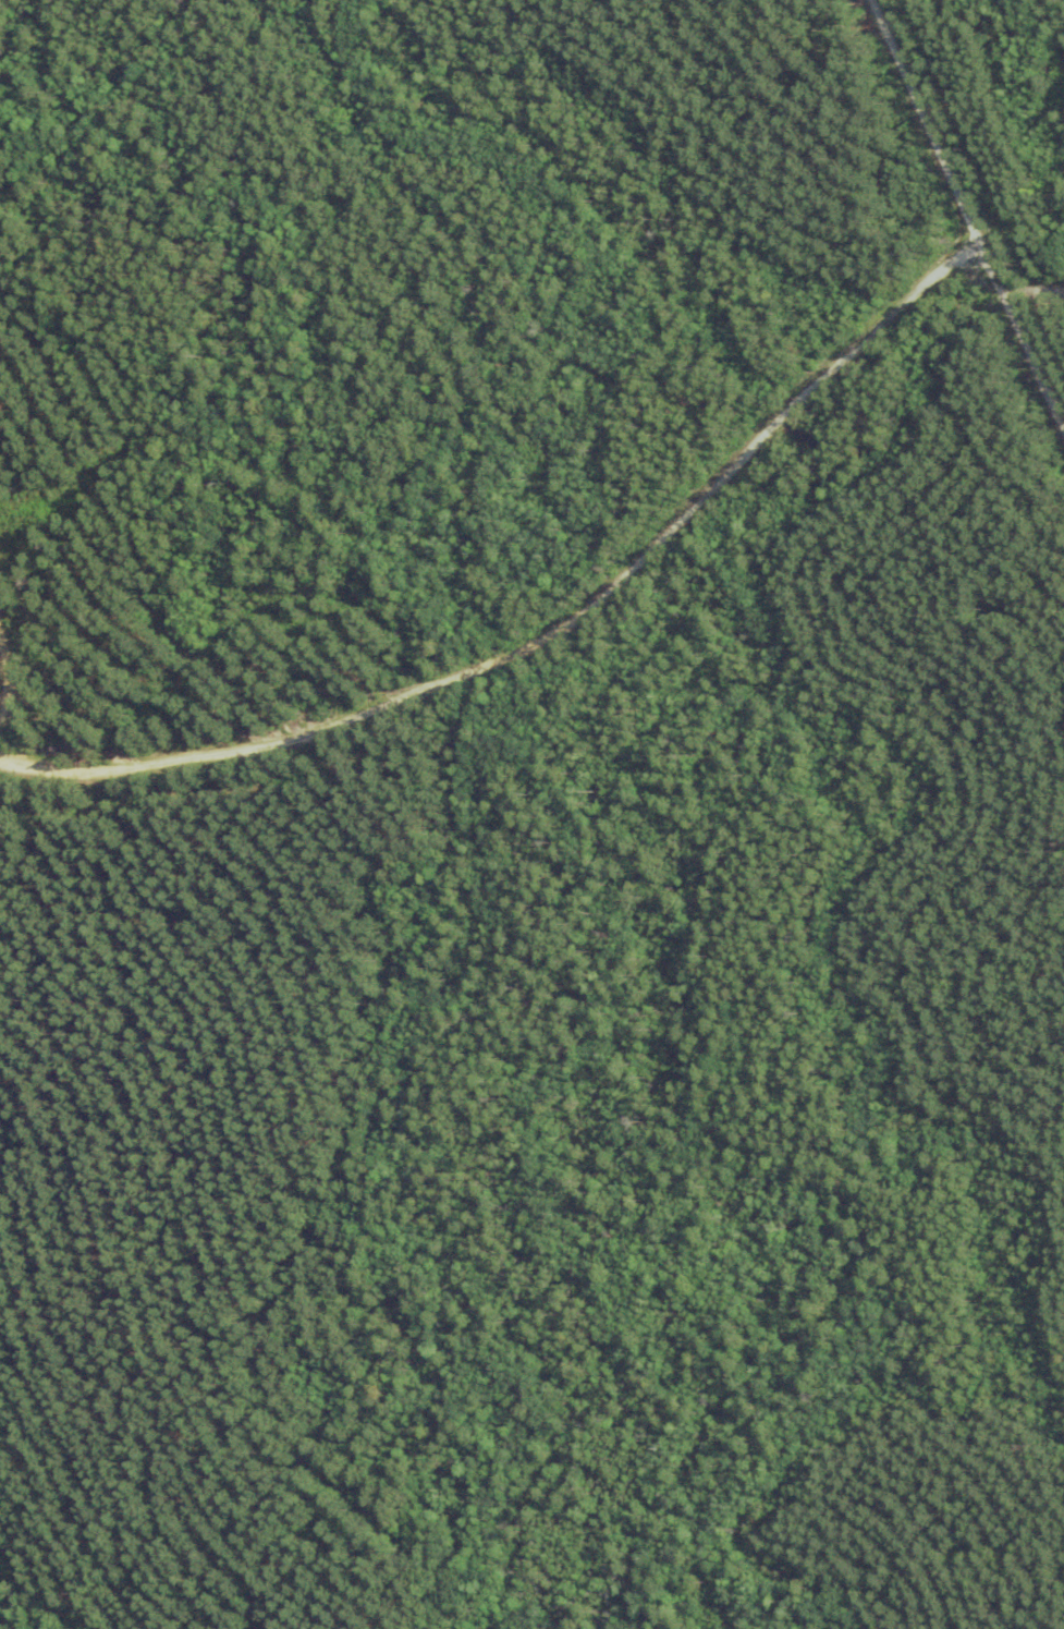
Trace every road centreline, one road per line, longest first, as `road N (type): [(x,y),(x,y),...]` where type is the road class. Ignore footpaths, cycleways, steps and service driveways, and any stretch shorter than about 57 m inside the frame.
road 1 (track): [(0,772),(80,781),(306,742),(576,631),(988,253)]
road 2 (track): [(1063,392),(963,202),(873,0)]

